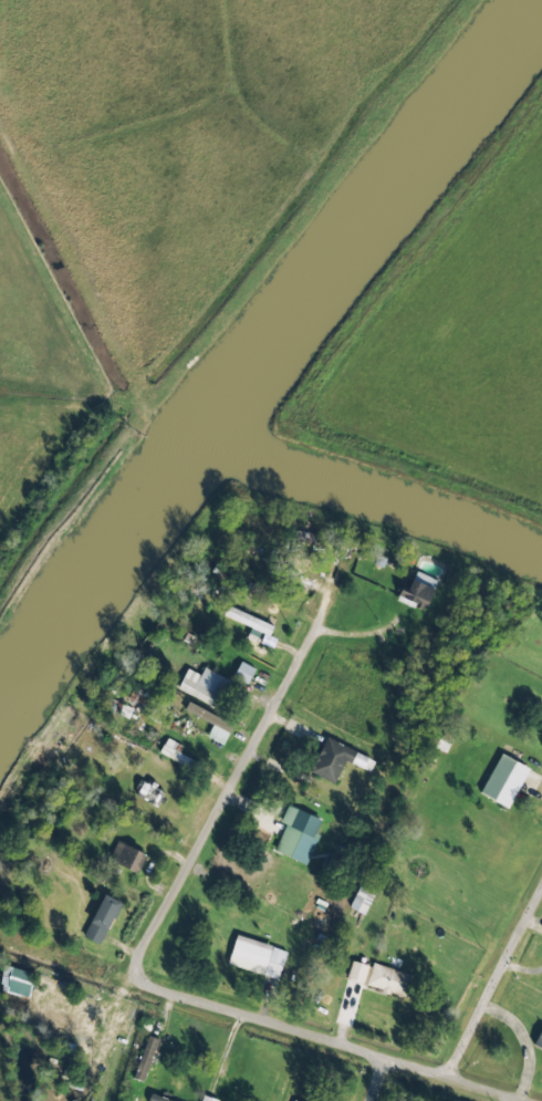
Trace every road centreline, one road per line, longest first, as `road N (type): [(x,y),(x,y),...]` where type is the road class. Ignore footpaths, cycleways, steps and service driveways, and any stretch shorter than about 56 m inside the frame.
road 1 (residential): [(323,610),(144,949),(143,980),(175,994)]
road 2 (residential): [(175,994),(525,1100)]
road 3 (residential): [(541,892),(447,1077)]

